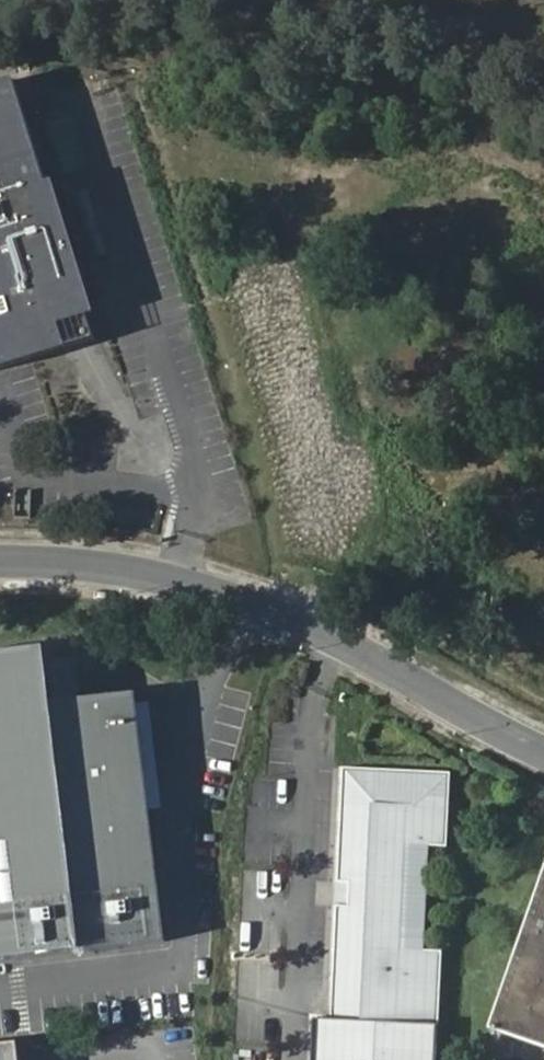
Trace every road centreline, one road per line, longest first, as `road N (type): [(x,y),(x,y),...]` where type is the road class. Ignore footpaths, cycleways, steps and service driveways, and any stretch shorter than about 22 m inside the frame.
road 1 (unclassified): [(0,563),(190,578),(363,653),(543,754)]

